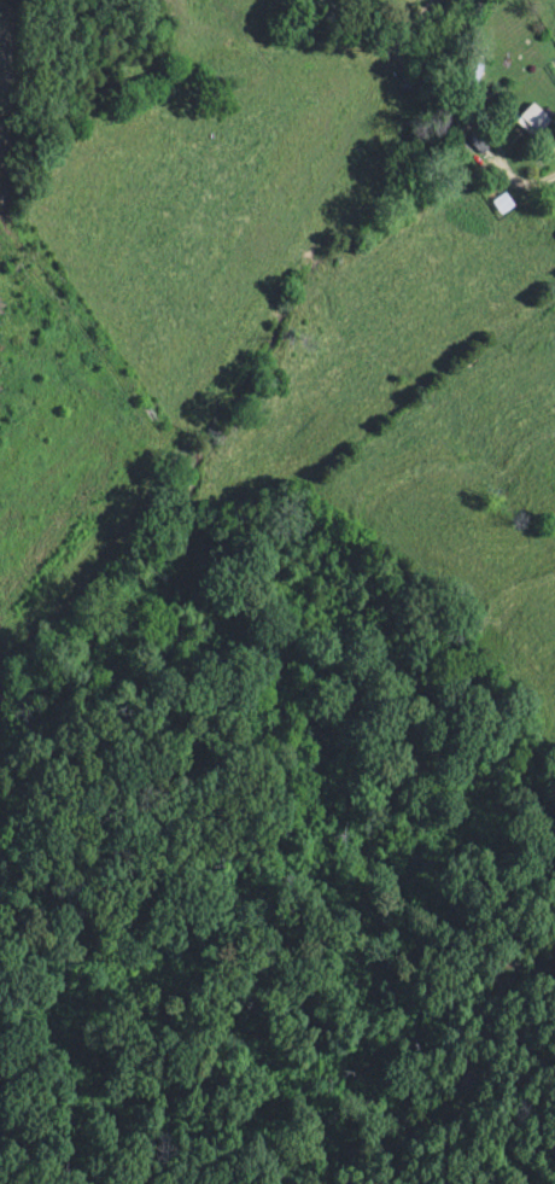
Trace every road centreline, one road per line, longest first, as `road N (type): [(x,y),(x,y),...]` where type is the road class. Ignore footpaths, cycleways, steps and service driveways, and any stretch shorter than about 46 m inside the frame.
road 1 (residential): [(554,181),(532,188),(508,243),(554,330)]

